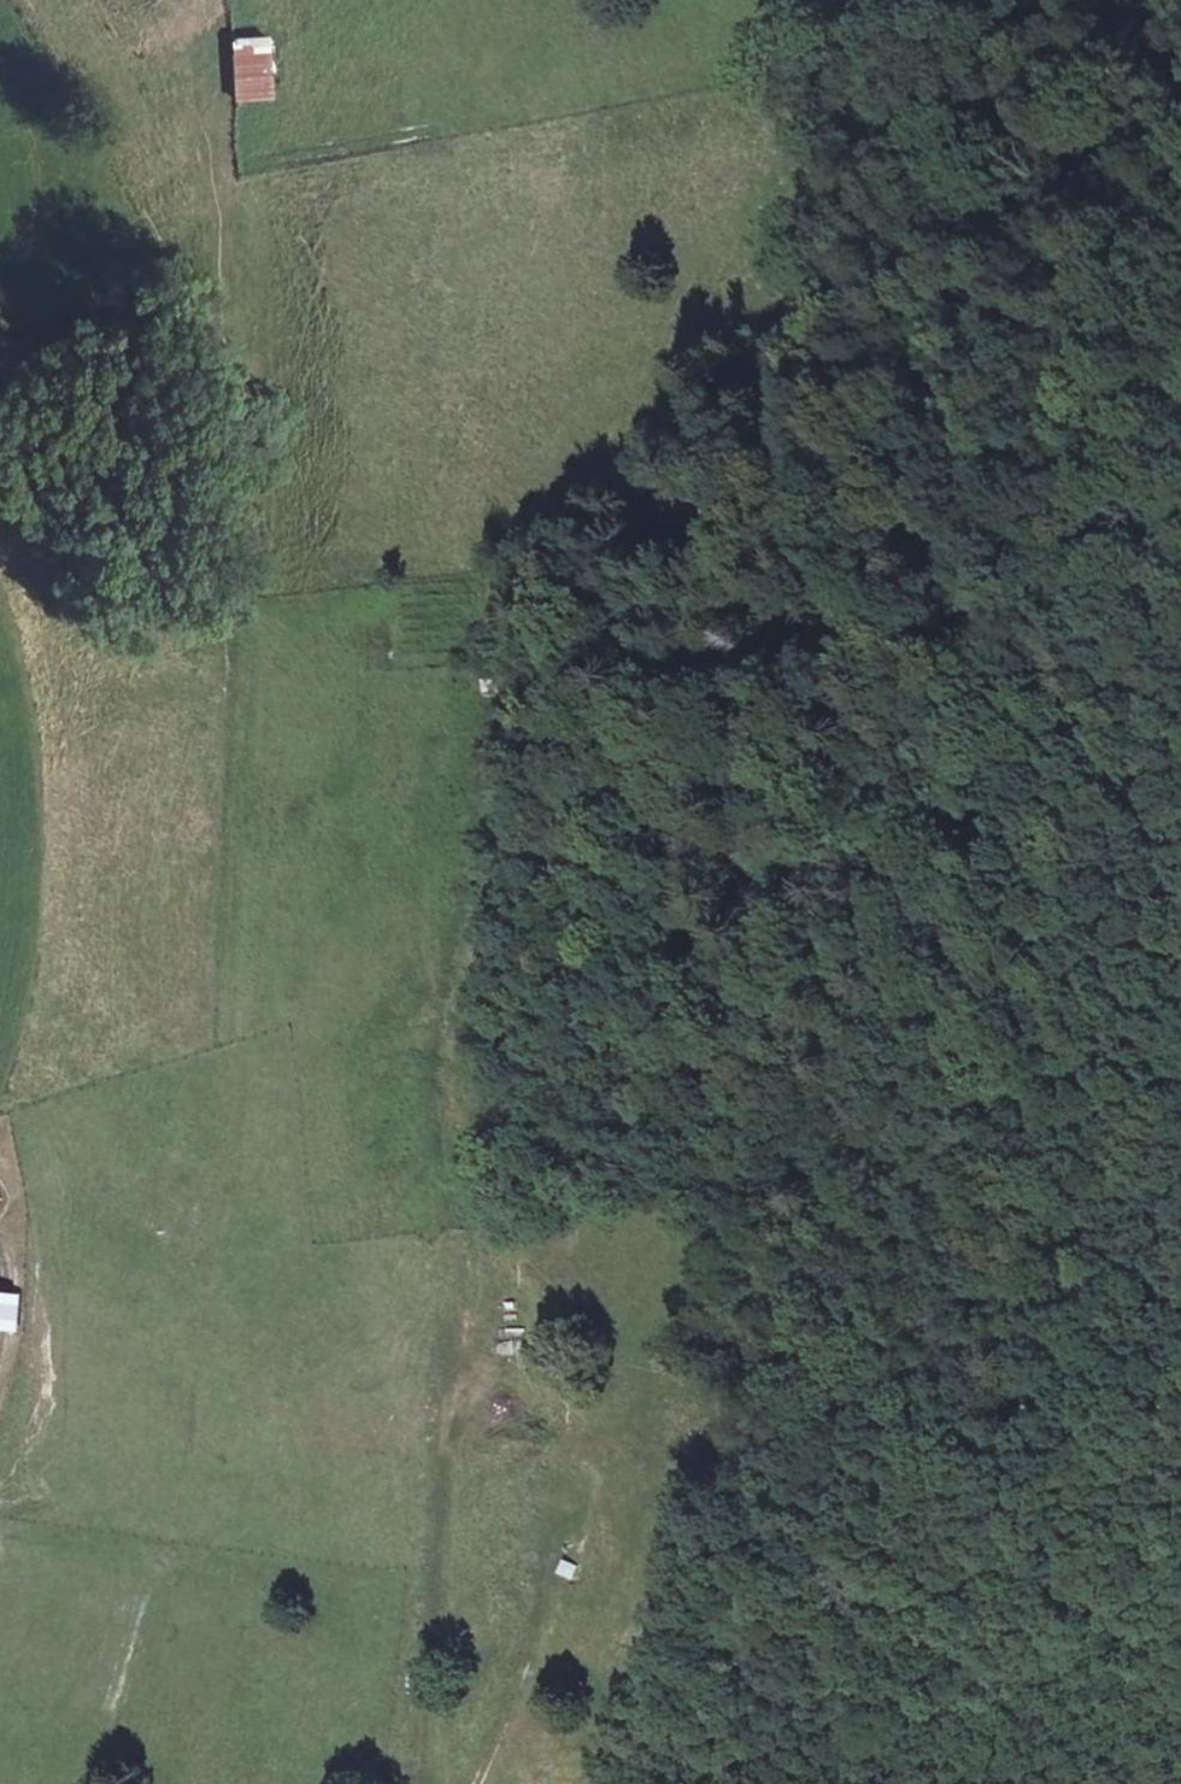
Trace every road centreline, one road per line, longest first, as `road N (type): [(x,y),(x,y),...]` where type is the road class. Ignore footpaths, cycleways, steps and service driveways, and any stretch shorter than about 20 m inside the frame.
road 1 (track): [(0,262),(27,225),(38,178),(26,126),(0,77)]
road 2 (track): [(546,1613),(477,1783)]

